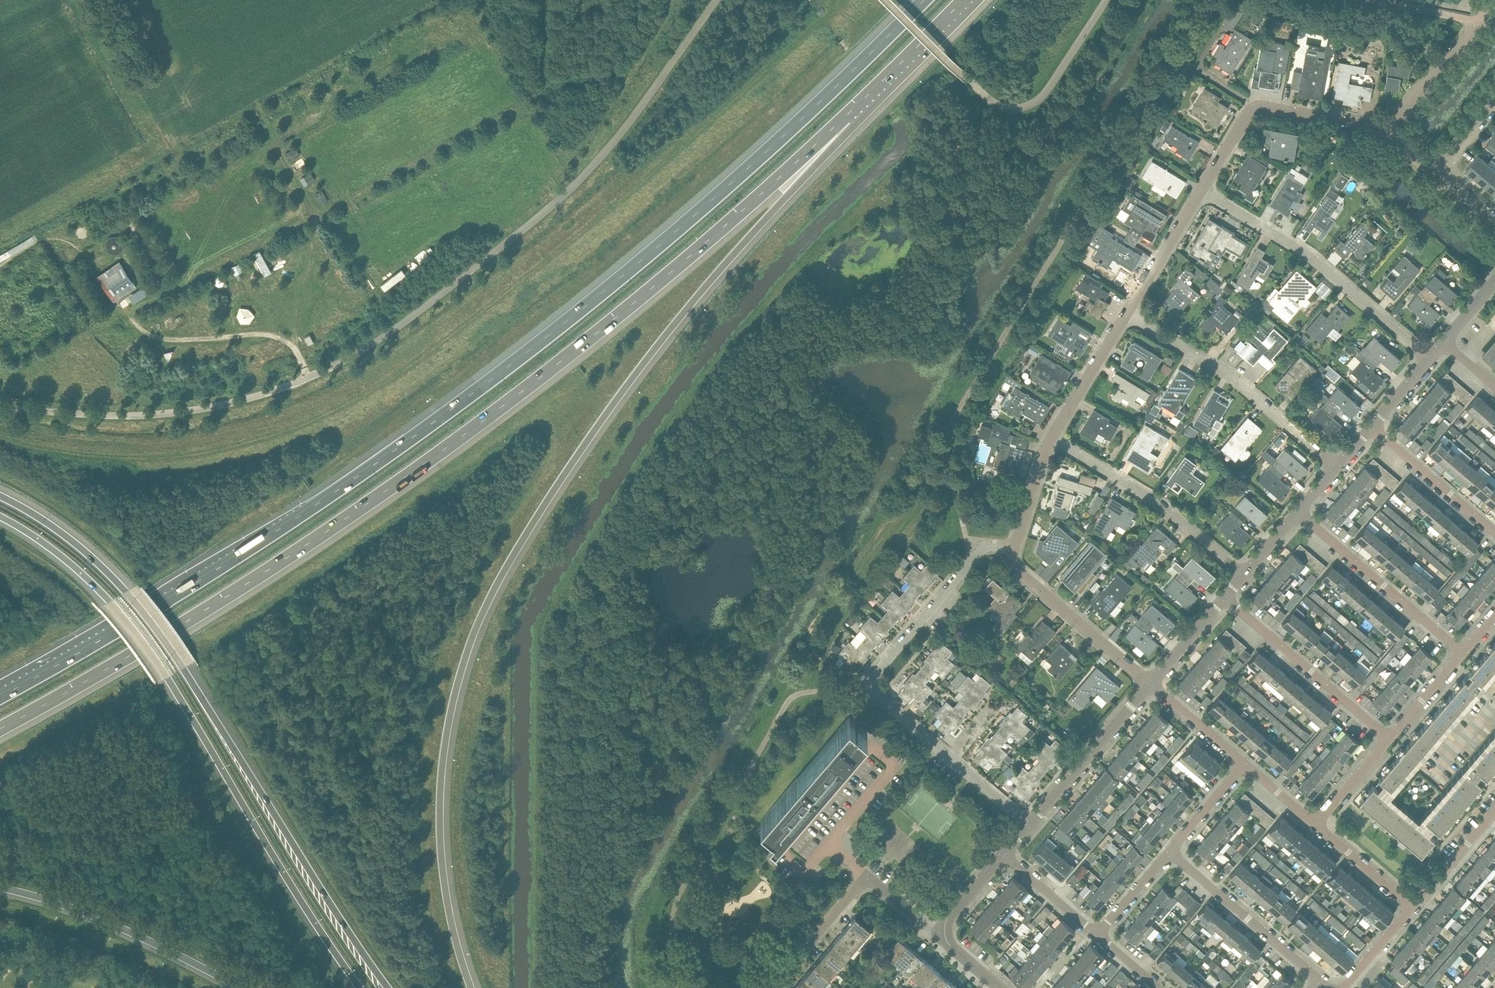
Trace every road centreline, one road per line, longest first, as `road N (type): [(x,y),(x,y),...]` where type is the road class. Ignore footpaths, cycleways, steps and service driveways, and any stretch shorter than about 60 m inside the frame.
road 1 (motorway): [(922,0),(702,210),(574,317),(310,508),(0,695)]
road 2 (motorway): [(0,729),(190,619),(401,481),(636,301),(846,116)]
road 3 (motorway): [(472,987),(443,872),(440,810),(450,727),(486,614),(606,412),(829,151),(846,116)]
road 4 (motorway): [(389,987),(152,624),(96,561),(0,495)]
road 5 (motorway): [(0,517),(69,561),(138,634),(361,987)]
road 6 (residential): [(1028,828),(869,687),(973,555),(988,547),(1013,551)]
road 7 (residential): [(1430,358),(1309,255),(1201,191)]
road 8 (motorway): [(0,887),(103,920),(240,987)]
road 9 (residential): [(1337,466),(1237,381),(1126,315)]
road 10 (residential): [(938,934),(868,874),(770,987)]
road 11 (residential): [(1244,575),(1157,502),(1051,438)]
road 12 (residential): [(1201,191),(1259,105),(1385,132)]
road 13 (residential): [(1463,654),(1298,512)]
road 14 (residential): [(1389,740),(1224,598)]
road 15 (residential): [(1319,979),(1169,851)]
road 16 (residential): [(1151,684),(1017,572),(1013,551)]
road 17 (residential): [(1028,828),(1151,684)]
road 18 (residential): [(1385,132),(1494,4)]
road 19 (motorway): [(846,116),(963,0)]
road 20 (residential): [(1494,535),(1370,427)]
road 21 (residential): [(1126,315),(1201,191)]
road 22 (residential): [(1051,438),(1126,315)]
road 23 (residential): [(1412,908),(1316,825)]
road 24 (residential): [(1412,908),(1494,812)]
road 25 (residential): [(1097,935),(1003,857)]
road 26 (residential): [(1244,763),(1151,684)]

